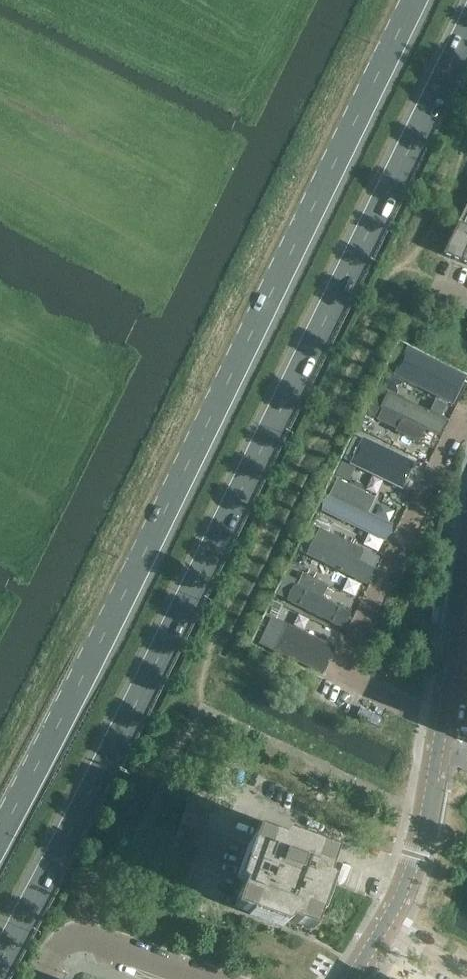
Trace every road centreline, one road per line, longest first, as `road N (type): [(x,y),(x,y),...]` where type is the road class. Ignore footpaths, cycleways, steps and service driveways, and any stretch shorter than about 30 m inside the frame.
road 1 (primary): [(0,969),(156,671),(466,22)]
road 2 (primary): [(415,0),(0,835)]
road 3 (tertiary): [(439,747),(466,536)]
road 4 (residential): [(406,878),(241,801)]
road 5 (tertiary): [(406,878),(439,747)]
road 6 (residential): [(189,978),(73,934)]

